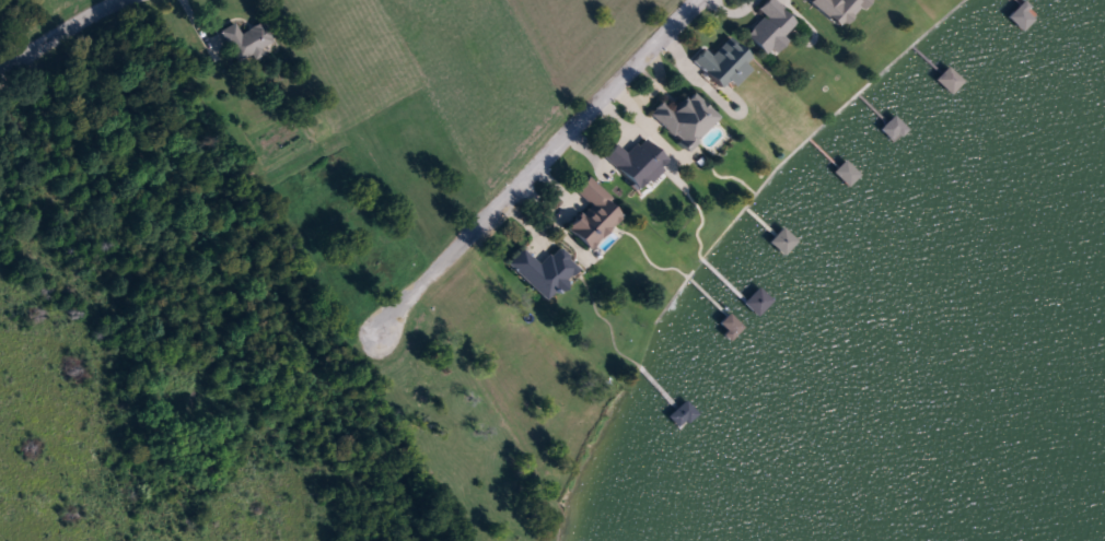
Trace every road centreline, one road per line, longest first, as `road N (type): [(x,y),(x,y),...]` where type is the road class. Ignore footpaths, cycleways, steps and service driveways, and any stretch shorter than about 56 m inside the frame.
road 1 (residential): [(698,0),(387,331)]
road 2 (residential): [(125,0),(0,71)]

